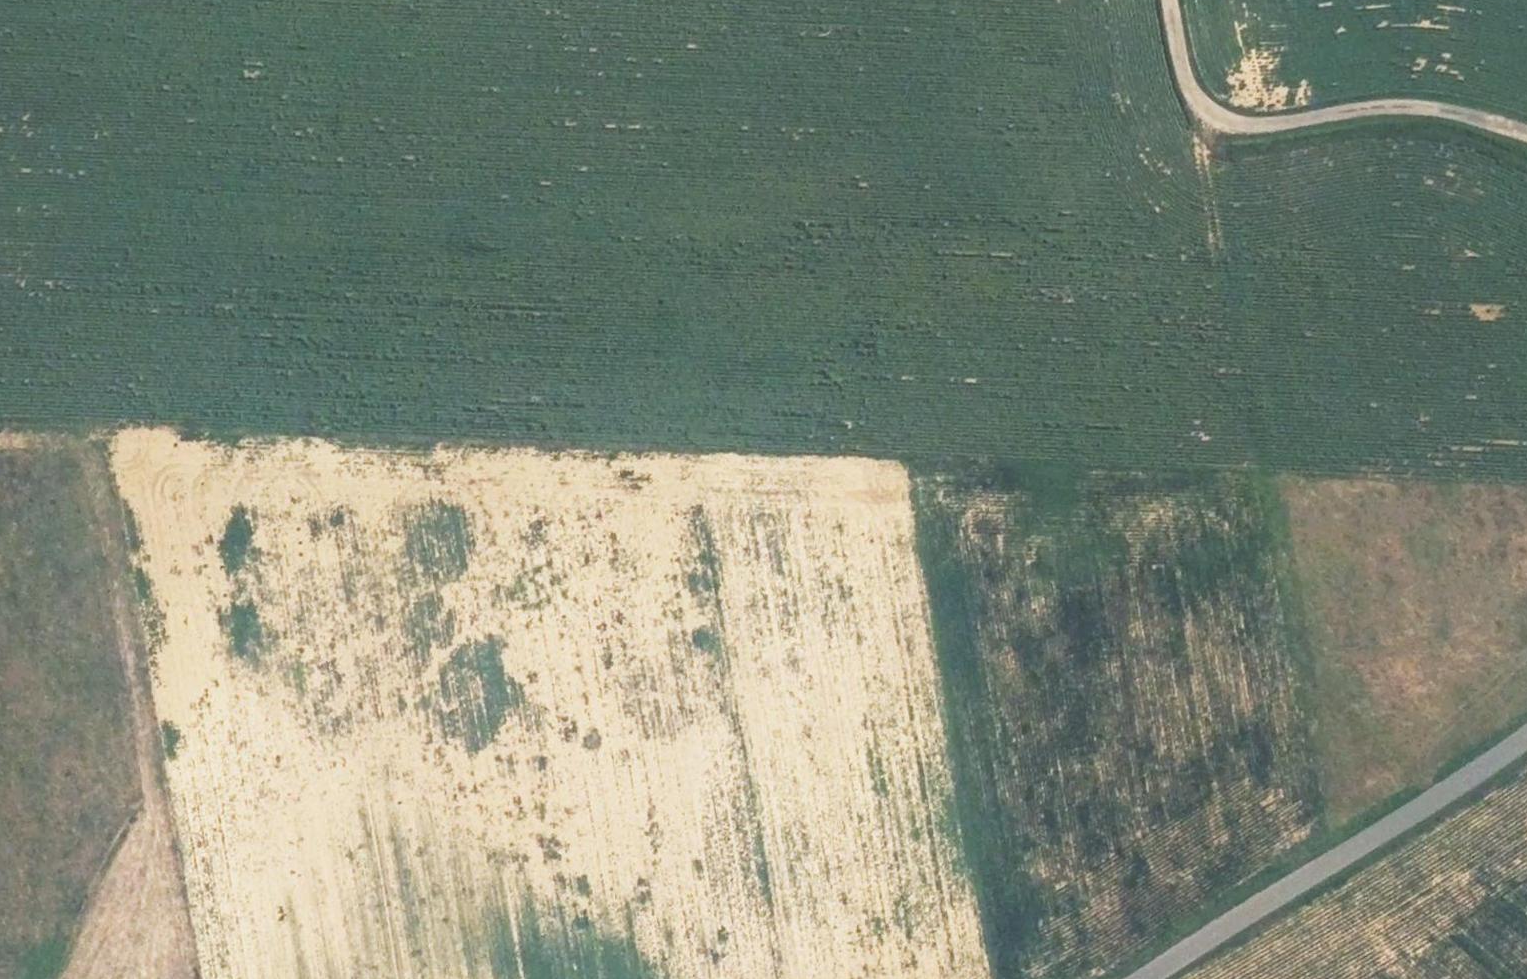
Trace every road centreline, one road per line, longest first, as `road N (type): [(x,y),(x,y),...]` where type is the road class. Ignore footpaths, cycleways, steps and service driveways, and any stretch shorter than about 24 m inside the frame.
road 1 (track): [(1161,0),(1173,66),(1192,107),(1222,125),(1264,129),(1366,111),(1454,117),(1526,142)]
road 2 (unclassified): [(1526,735),(1142,978)]

